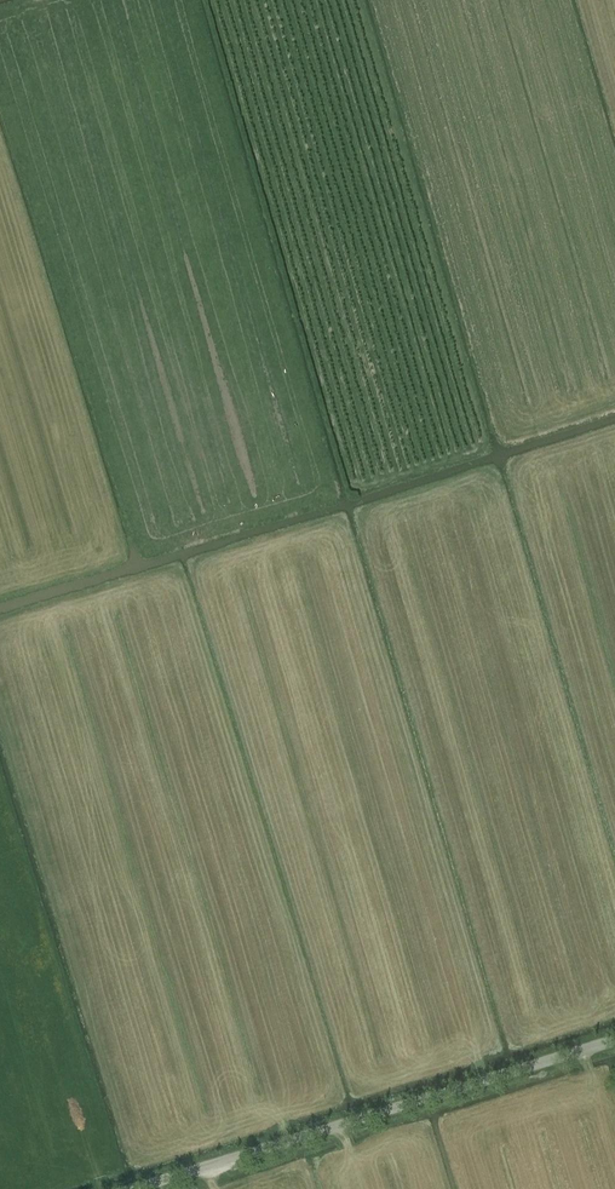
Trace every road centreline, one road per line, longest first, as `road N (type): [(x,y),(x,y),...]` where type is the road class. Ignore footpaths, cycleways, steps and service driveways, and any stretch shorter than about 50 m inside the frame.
road 1 (unclassified): [(135,1188),(614,1040)]

